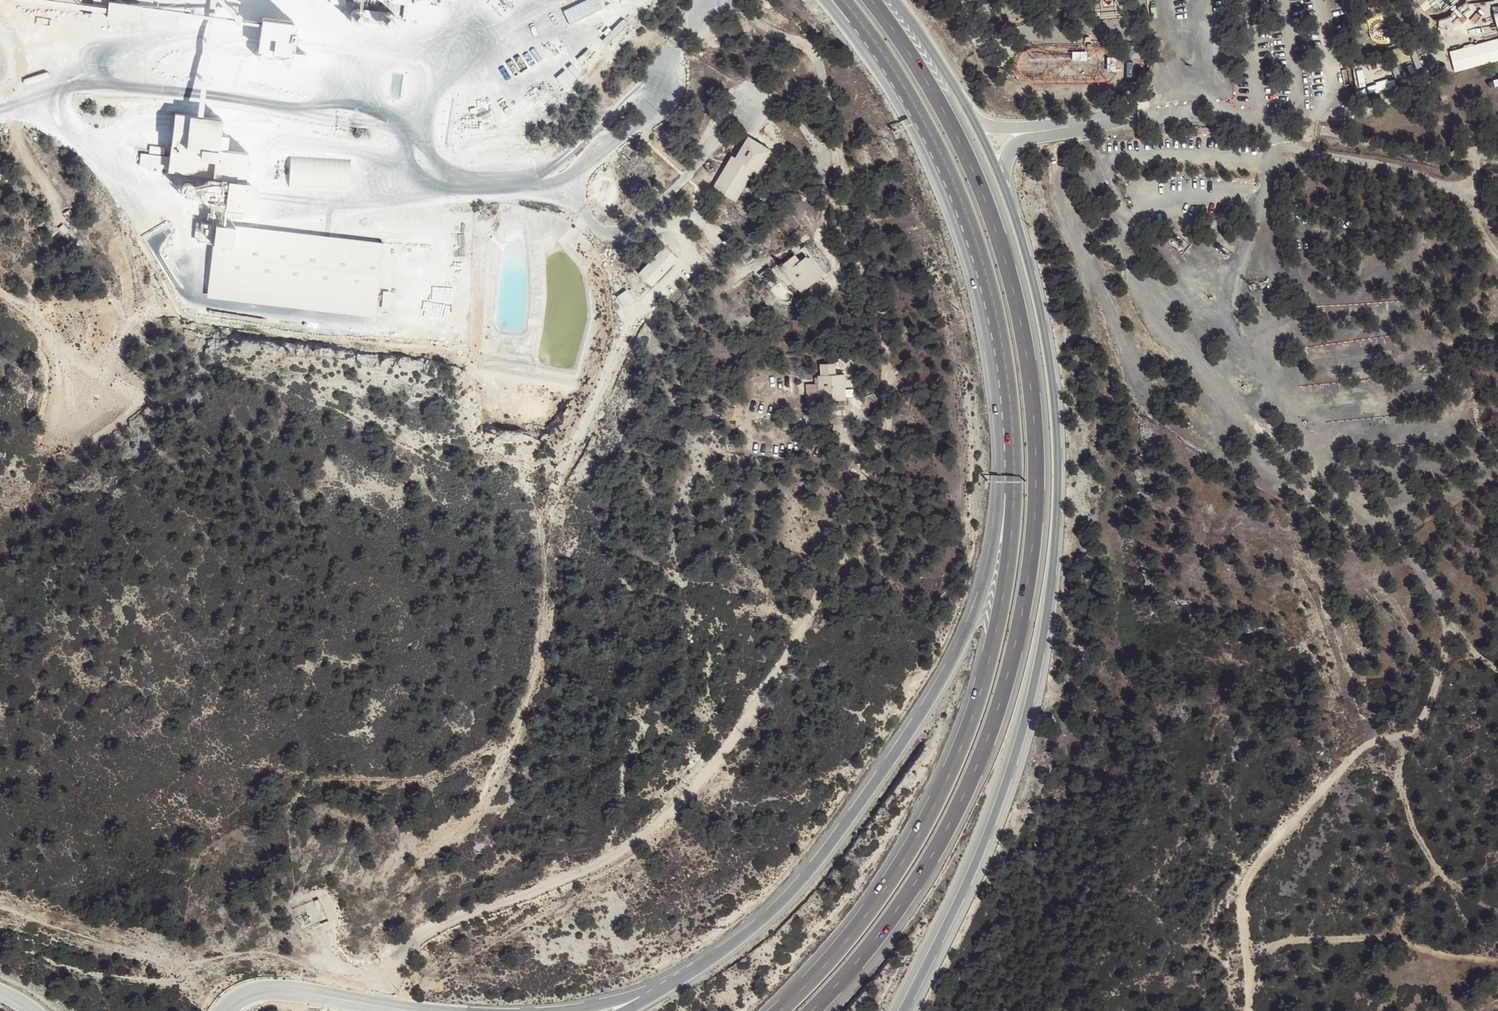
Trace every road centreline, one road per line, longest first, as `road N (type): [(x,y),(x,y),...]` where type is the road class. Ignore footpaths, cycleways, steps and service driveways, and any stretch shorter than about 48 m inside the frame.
road 1 (trunk): [(811,1010),(912,888),(985,748),(1023,605),(1036,490),(1027,355),(992,214),(935,95),(872,0)]
road 2 (trunk): [(972,228),(995,308),(1010,425),(1010,553),(995,639),(959,750),(911,847),(849,937),(779,1010)]
road 3 (trunk): [(972,228),(999,471),(990,565),(973,619),(886,769),(813,869),(770,915),(705,963)]
road 4 (trunk): [(905,1010),(1004,792),(1049,591),(1057,495),(1054,388),(1017,224)]
road 5 (track): [(878,461),(810,619),(708,770),(614,856),(410,944),(388,970),(378,1005)]
road 6 (track): [(1250,1010),(1243,885),(1257,861),(1320,804),(1350,756),(1409,728),(1449,640),(1425,577),(1365,505)]
road 7 (track): [(727,0),(761,28),(809,48),(820,65),(848,193),(838,222),(876,293),(885,337),(886,430),(878,461)]
road 8 (trunk): [(845,0),(919,113),(972,228)]
road 9 (track): [(1497,963),(1372,939),(1273,945),(1251,957)]
road 10 (track): [(1273,144),(1383,168),(1468,198),(1475,178),(1497,176)]
road 11 (unclassified): [(224,1010),(262,990),(378,1005)]
road 12 (unclassified): [(1017,224),(1010,150),(1083,126)]
road 13 (trunk): [(976,127),(895,0)]
road 14 (trunk): [(705,963),(619,1001),(572,1010)]

